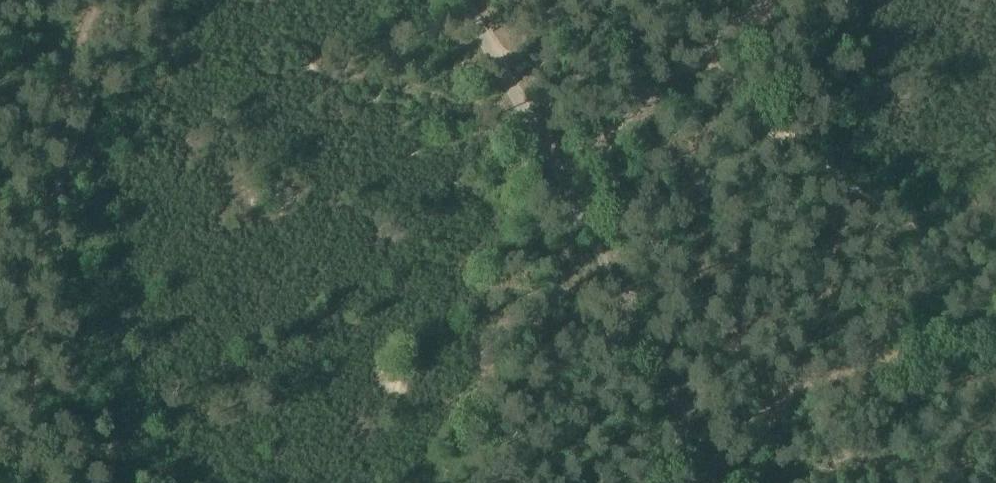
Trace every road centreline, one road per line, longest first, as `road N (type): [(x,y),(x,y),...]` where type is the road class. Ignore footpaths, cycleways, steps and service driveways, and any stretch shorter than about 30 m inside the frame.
road 1 (track): [(722,482),(562,161),(468,0)]
road 2 (track): [(763,0),(562,161)]

